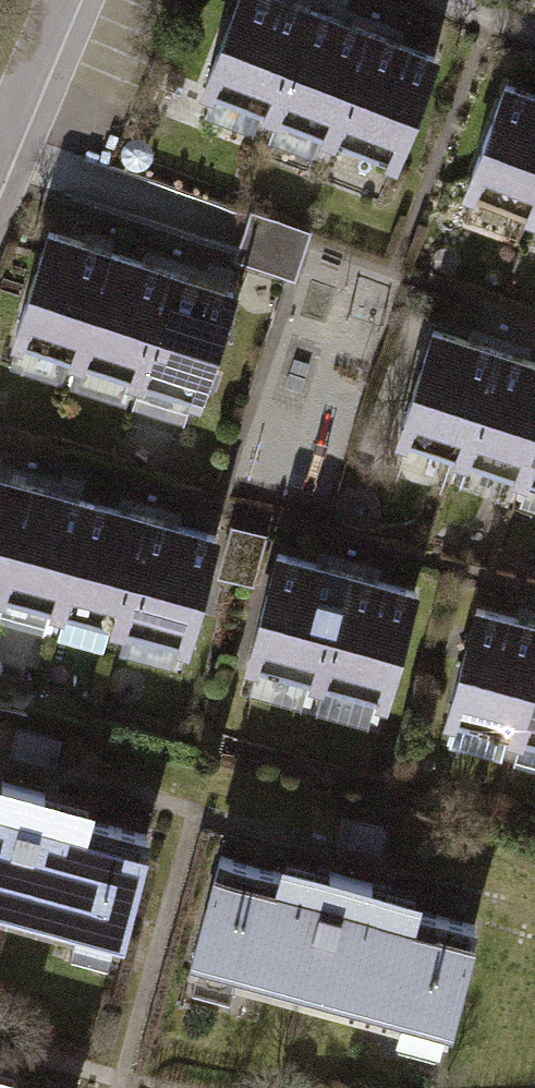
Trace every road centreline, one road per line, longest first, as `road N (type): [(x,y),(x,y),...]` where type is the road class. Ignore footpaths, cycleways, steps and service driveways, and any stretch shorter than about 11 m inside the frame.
road 1 (residential): [(0,177),(77,0)]

